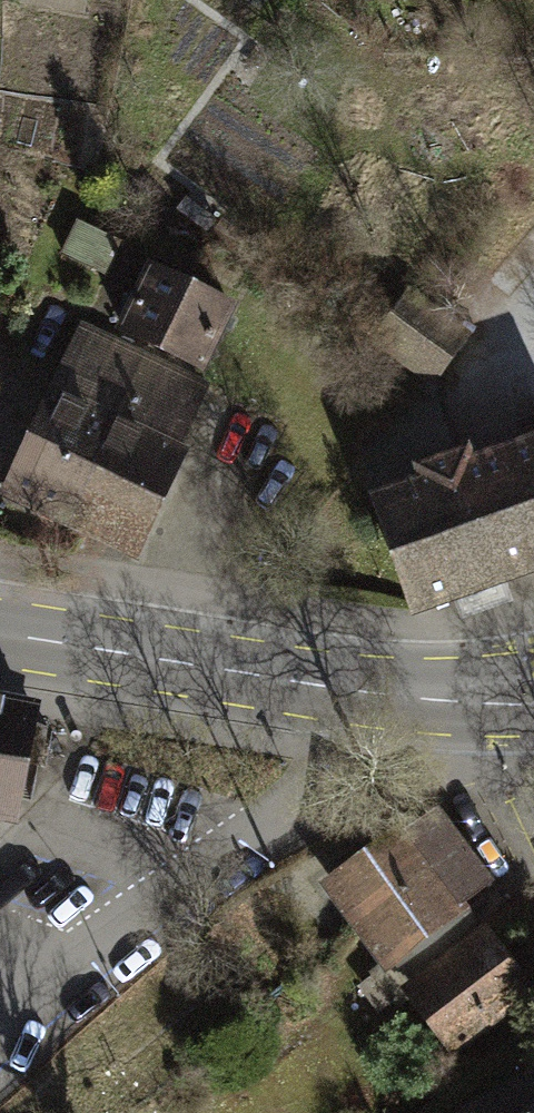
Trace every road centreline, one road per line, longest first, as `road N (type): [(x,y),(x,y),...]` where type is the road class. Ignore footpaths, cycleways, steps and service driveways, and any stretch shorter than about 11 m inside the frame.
road 1 (residential): [(0,1028),(306,782),(325,745),(337,689)]
road 2 (primary): [(0,634),(337,689)]
road 3 (primary): [(337,689),(418,697),(533,693)]

